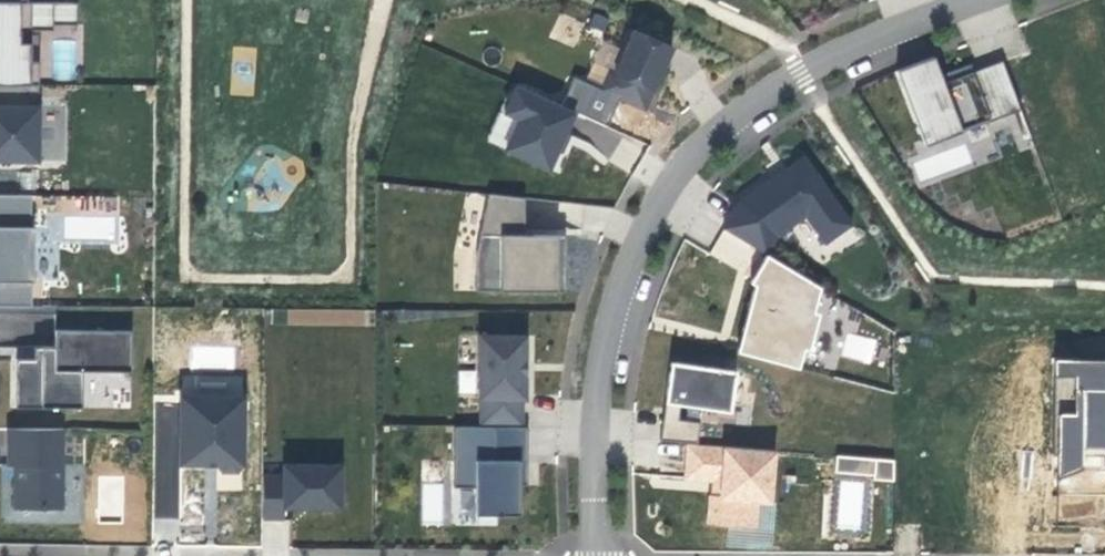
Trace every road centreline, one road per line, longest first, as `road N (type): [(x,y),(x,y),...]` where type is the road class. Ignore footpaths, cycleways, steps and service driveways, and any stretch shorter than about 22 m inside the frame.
road 1 (residential): [(594,555),(615,329),(653,213),(710,133),(833,57),(976,0)]

